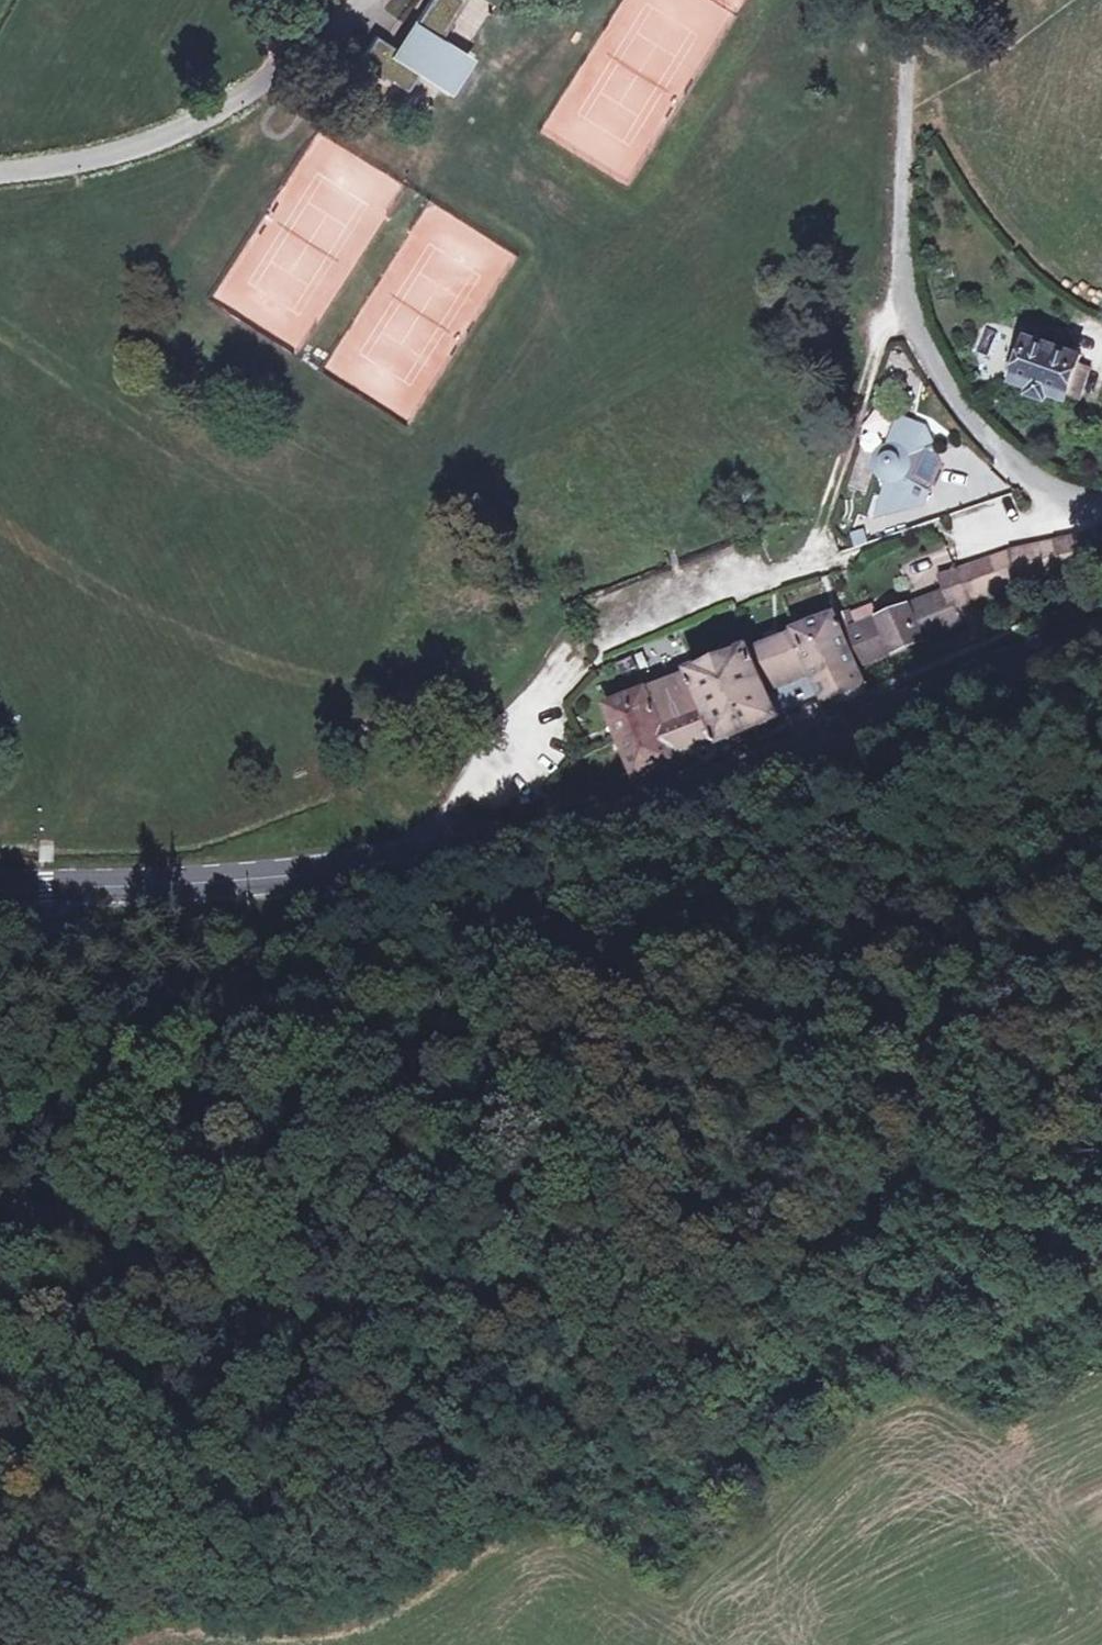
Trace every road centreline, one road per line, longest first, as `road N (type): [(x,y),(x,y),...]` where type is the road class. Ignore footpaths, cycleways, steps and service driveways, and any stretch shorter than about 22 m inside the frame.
road 1 (secondary): [(0,888),(257,878),(529,837),(709,786),(985,675),(1101,640)]

